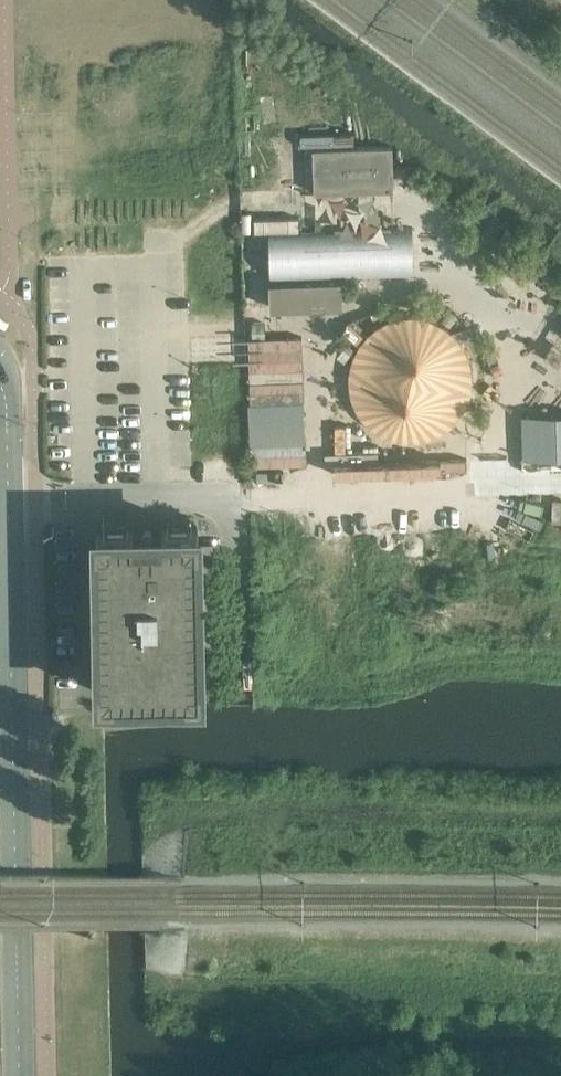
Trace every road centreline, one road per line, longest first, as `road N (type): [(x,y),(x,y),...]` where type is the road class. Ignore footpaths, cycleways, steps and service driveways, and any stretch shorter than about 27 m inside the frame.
road 1 (tertiary): [(20,1075),(5,391)]

